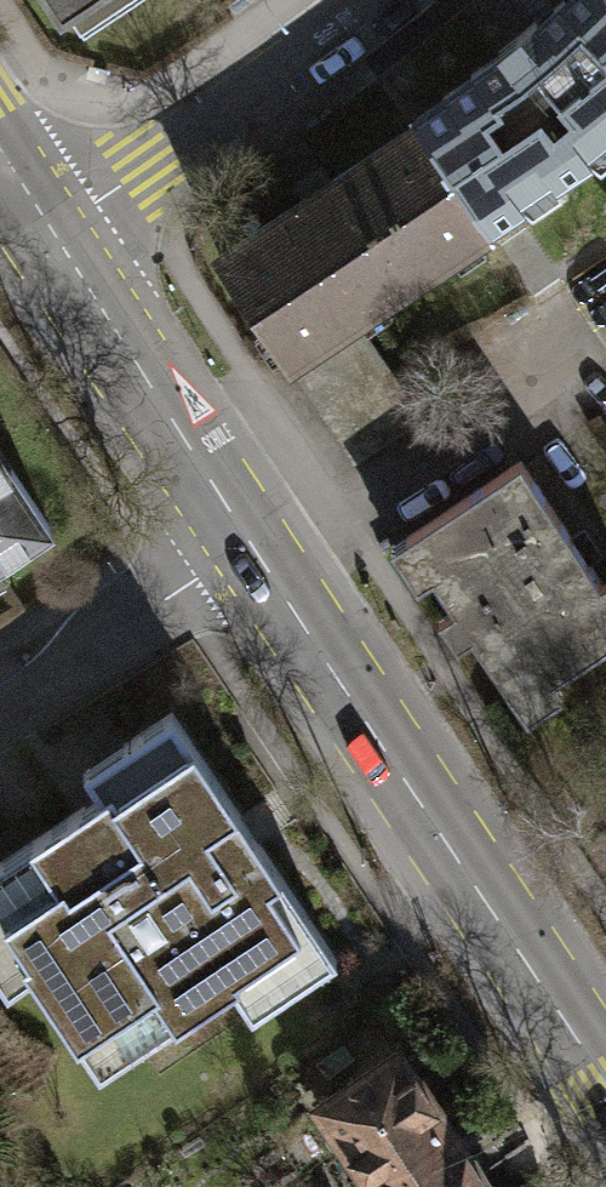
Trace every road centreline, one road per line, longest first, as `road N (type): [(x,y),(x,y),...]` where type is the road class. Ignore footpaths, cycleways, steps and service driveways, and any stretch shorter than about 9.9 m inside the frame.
road 1 (primary): [(249,546),(605,1082)]
road 2 (residential): [(37,234),(358,0)]
road 3 (primary): [(37,234),(249,546)]
road 4 (residential): [(249,546),(0,706)]

